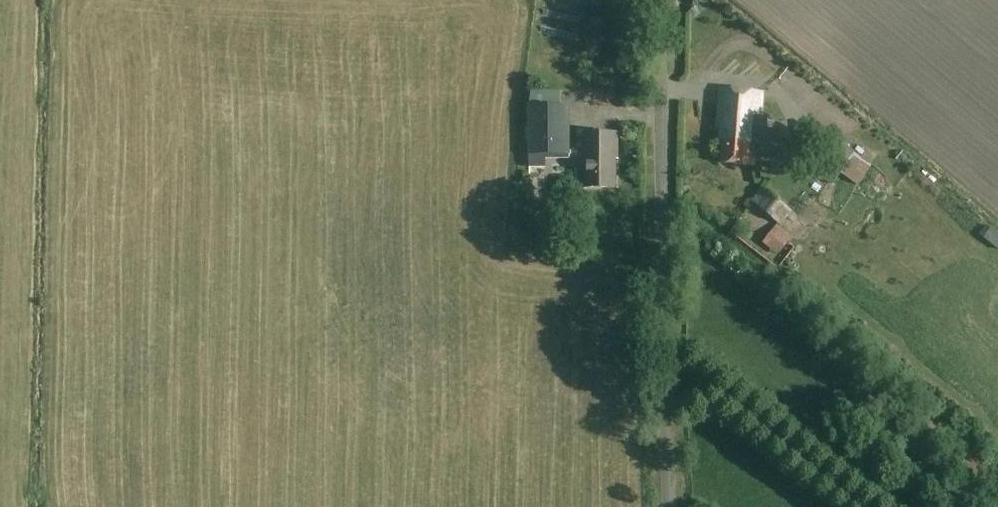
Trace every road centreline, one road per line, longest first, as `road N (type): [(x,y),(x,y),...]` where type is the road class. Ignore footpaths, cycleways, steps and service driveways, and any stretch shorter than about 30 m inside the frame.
road 1 (unclassified): [(669,506),(662,0)]

